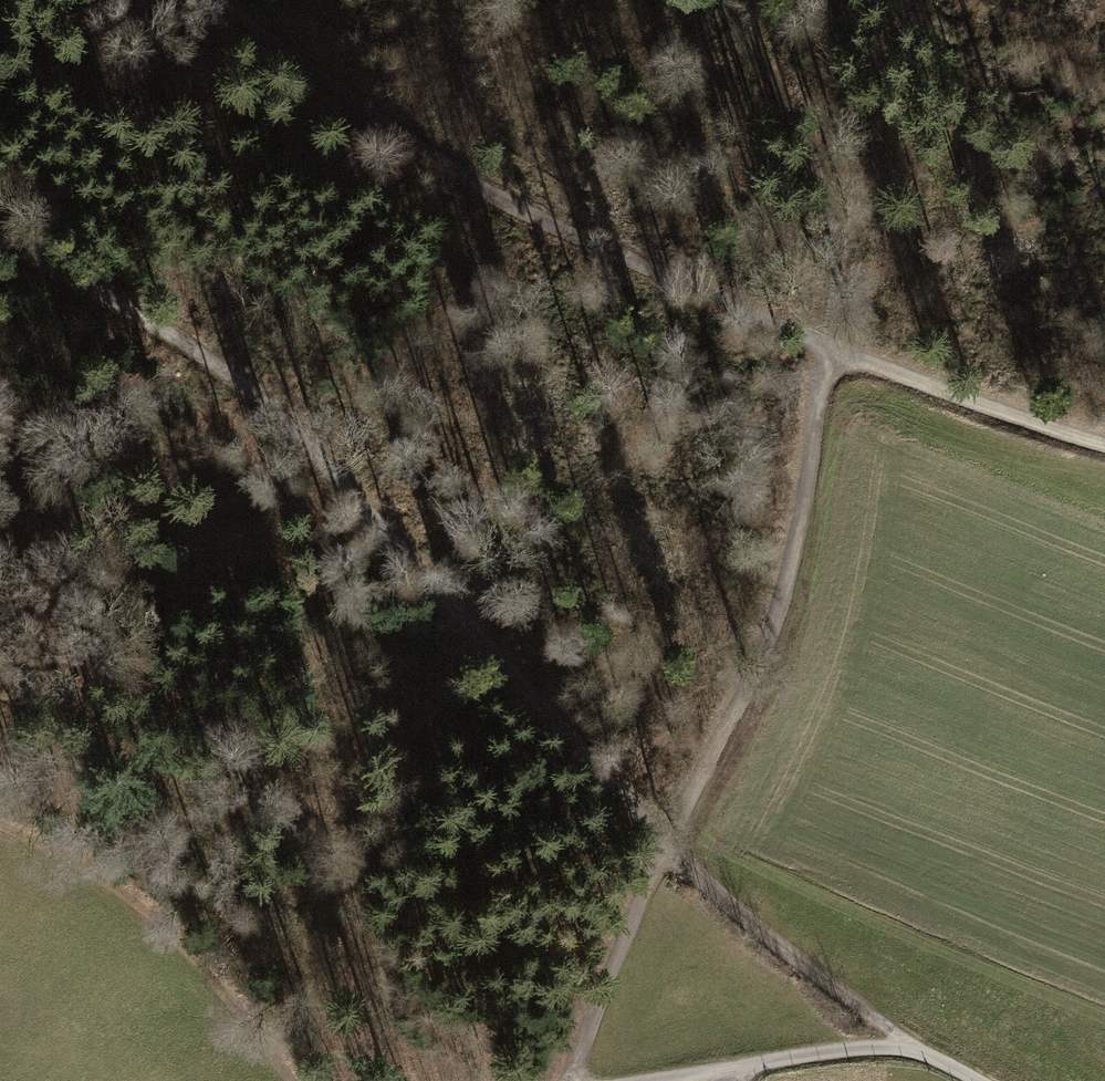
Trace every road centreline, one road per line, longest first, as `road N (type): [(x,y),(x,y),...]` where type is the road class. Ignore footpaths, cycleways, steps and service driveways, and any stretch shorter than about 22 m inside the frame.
road 1 (track): [(0,243),(130,311),(549,702),(668,854),(902,1052)]
road 2 (track): [(833,360),(775,619),(575,1080)]
road 3 (track): [(211,0),(501,199),(778,316),(833,360)]
road 4 (track): [(275,1080),(101,898),(0,843)]
road 5 (track): [(833,360),(884,365),(1104,443)]
road 6 (track): [(681,1080),(902,1052)]

